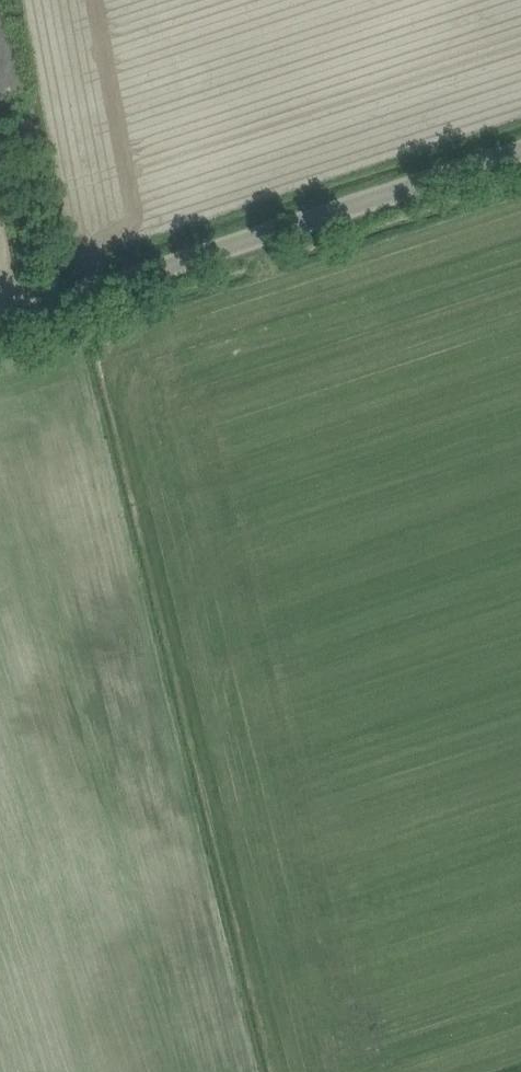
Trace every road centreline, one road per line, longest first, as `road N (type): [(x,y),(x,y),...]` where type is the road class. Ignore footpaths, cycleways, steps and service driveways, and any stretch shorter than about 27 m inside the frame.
road 1 (unclassified): [(0,326),(520,155)]

